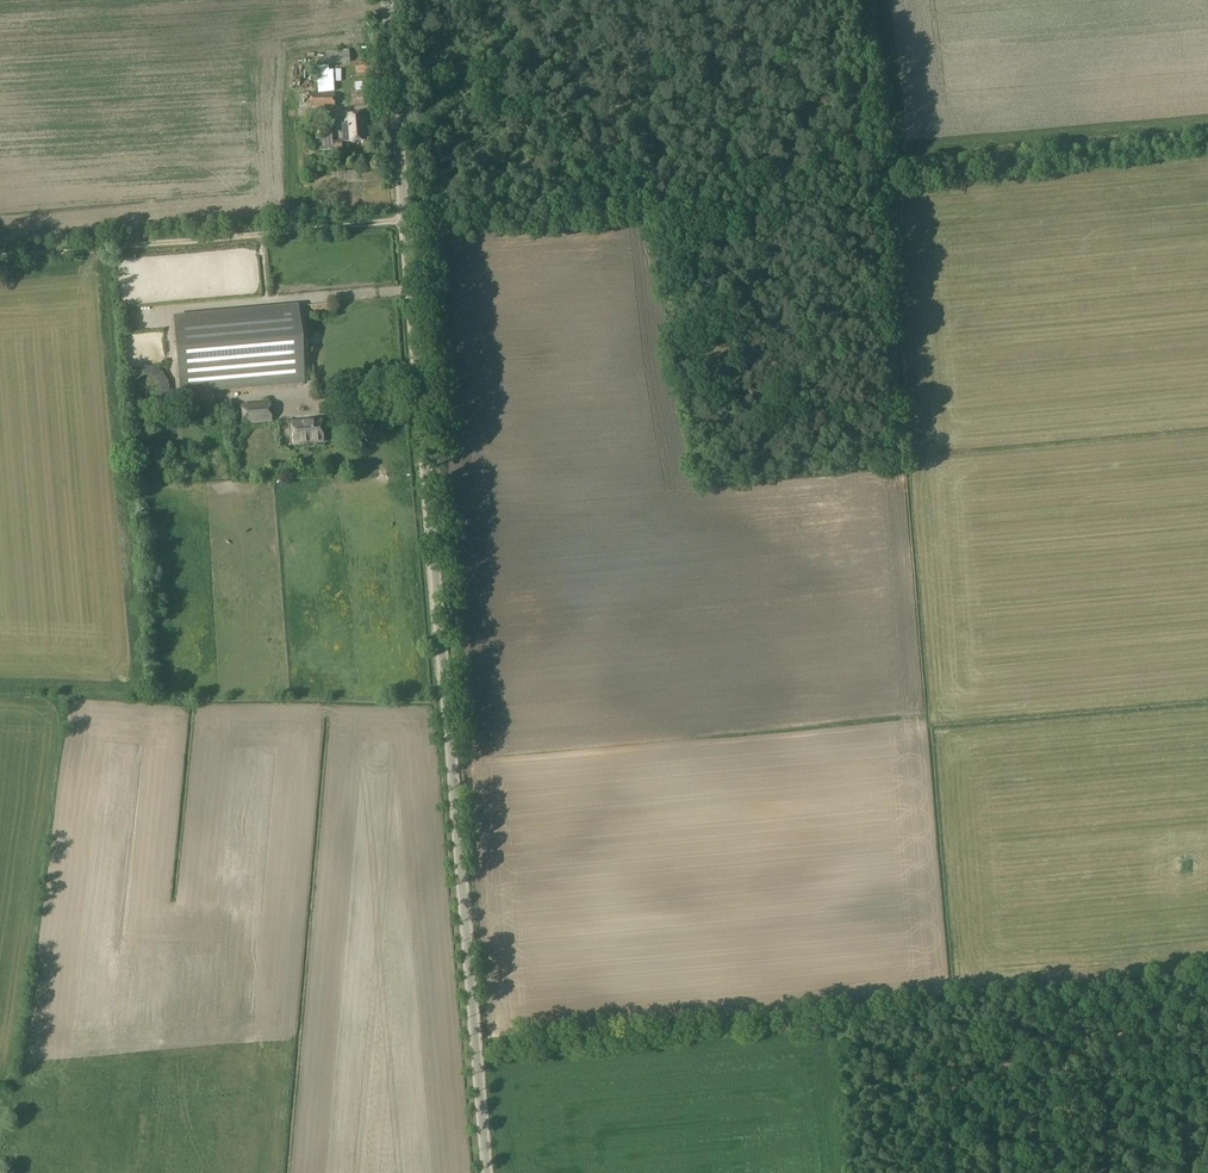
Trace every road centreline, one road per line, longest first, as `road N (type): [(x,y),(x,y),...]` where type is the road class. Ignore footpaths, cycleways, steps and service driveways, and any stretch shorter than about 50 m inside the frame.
road 1 (unclassified): [(495,1172),(387,0)]
road 2 (track): [(0,256),(406,219)]

